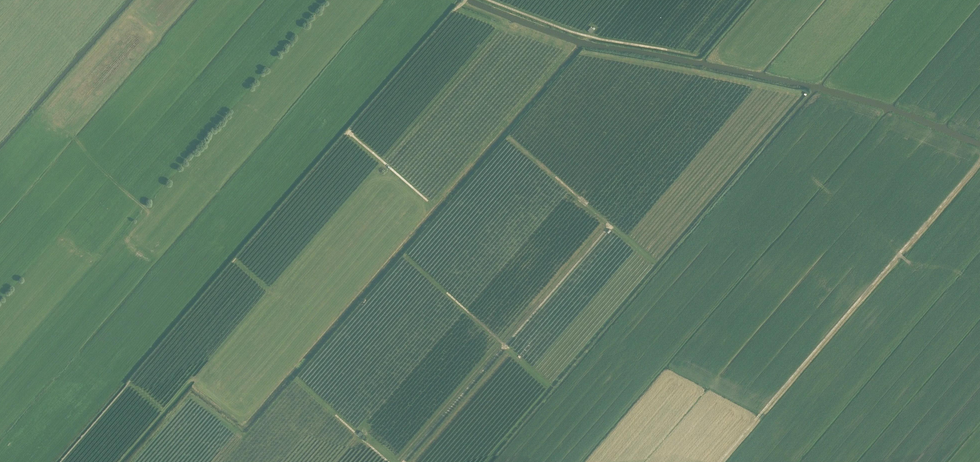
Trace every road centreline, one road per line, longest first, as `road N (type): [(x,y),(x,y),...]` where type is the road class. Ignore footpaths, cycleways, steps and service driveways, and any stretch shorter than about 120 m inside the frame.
road 1 (track): [(719,461),(979,161)]

